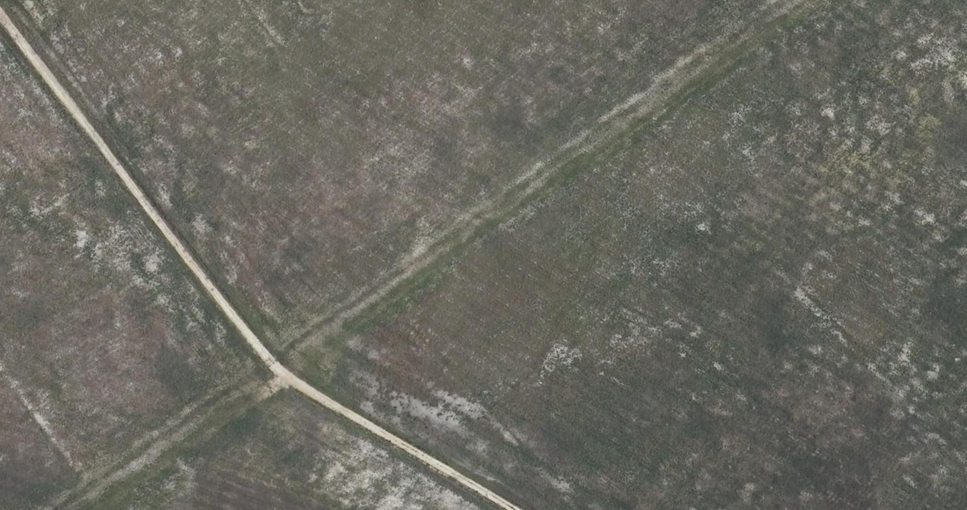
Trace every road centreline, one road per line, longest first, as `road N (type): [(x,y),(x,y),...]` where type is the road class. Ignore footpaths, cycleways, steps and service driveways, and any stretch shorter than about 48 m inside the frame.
road 1 (track): [(87,509),(809,0)]
road 2 (track): [(0,10),(281,373),(522,509)]

